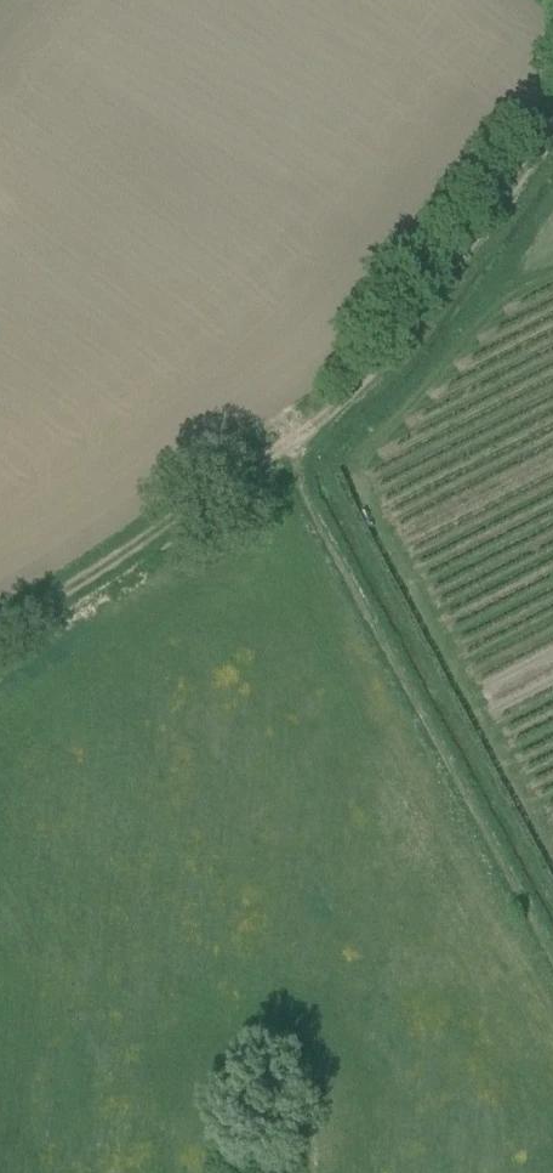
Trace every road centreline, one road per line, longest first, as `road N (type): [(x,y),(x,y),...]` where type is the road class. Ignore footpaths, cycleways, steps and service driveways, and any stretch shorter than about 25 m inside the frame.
road 1 (track): [(278,452),(349,401),(403,341),(552,131)]

